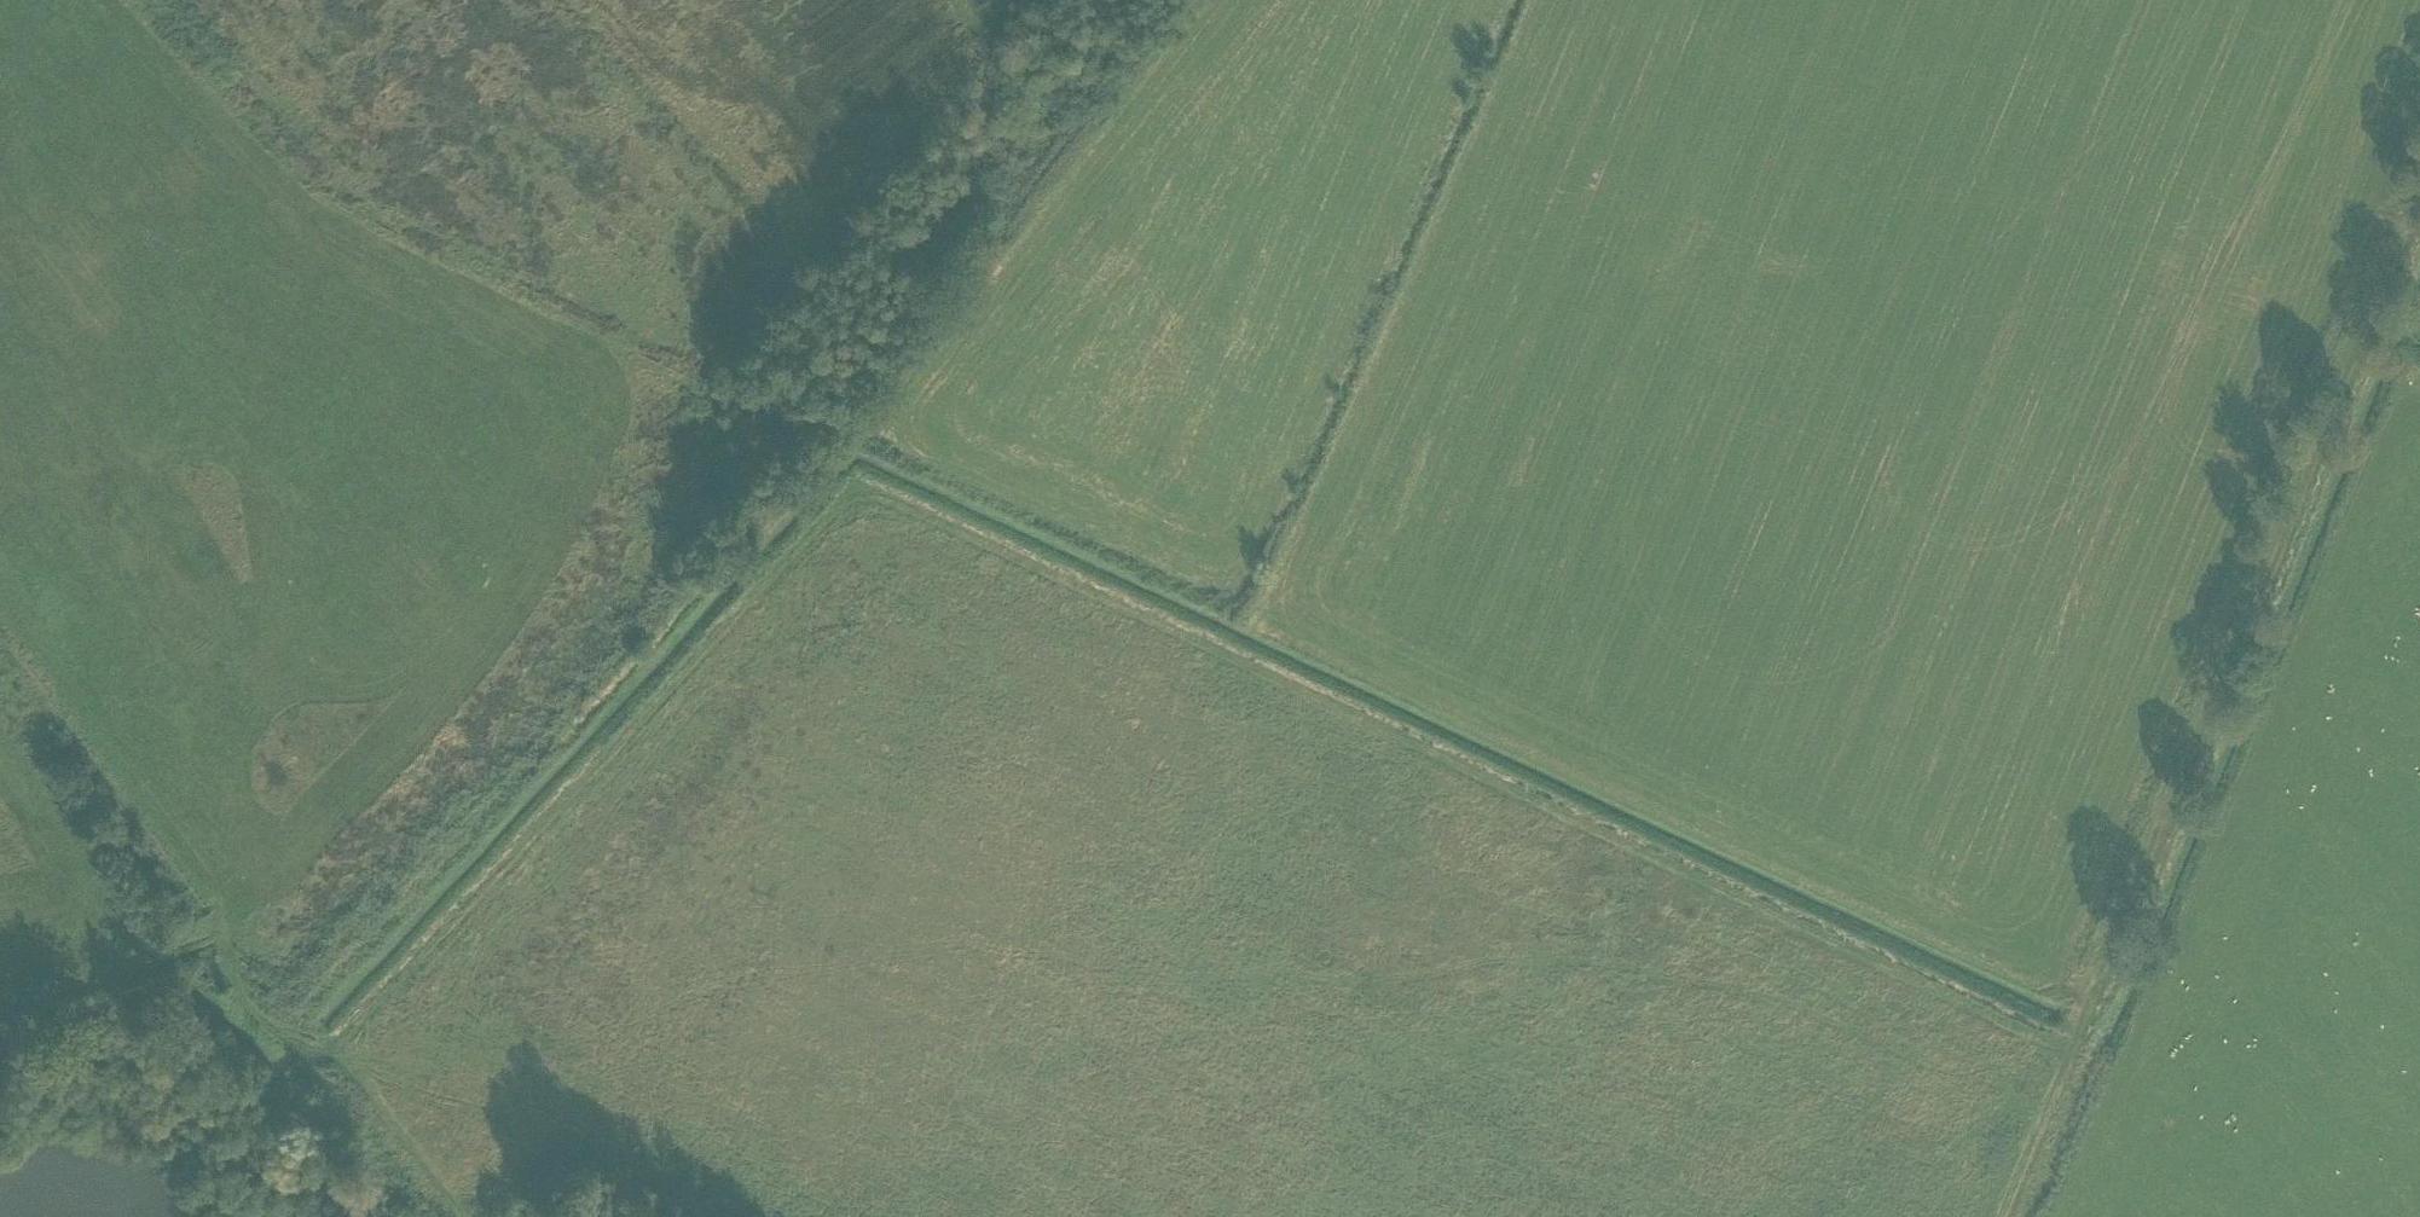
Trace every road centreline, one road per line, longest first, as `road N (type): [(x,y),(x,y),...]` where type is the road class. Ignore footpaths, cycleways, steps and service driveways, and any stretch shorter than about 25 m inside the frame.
road 1 (track): [(2419,198),(2055,1069)]

